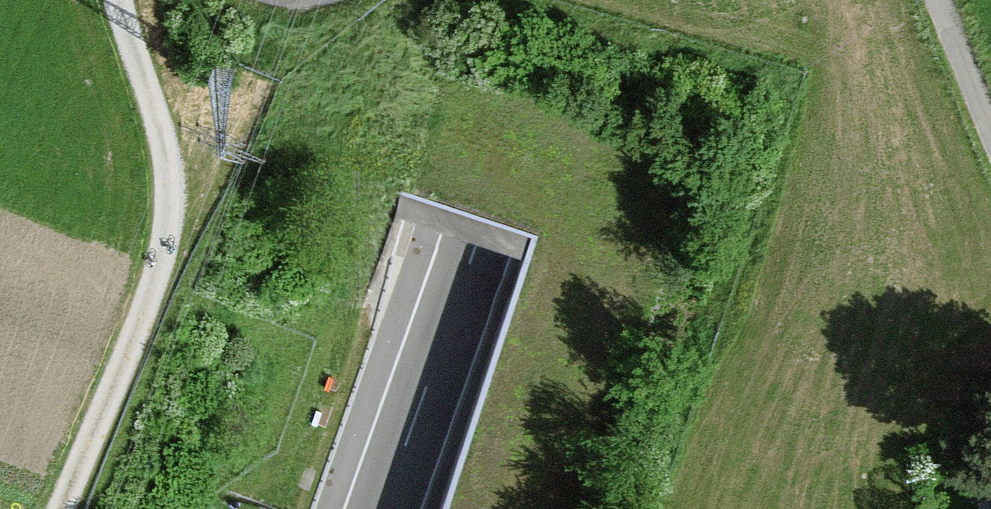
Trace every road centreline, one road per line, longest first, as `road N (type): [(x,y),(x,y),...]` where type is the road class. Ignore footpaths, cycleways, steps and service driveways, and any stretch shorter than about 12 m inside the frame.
road 1 (motorway): [(560,0),(382,508)]
road 2 (motorway): [(530,508),(706,0)]
road 3 (track): [(61,508),(159,270),(167,230),(166,146),(118,0)]

